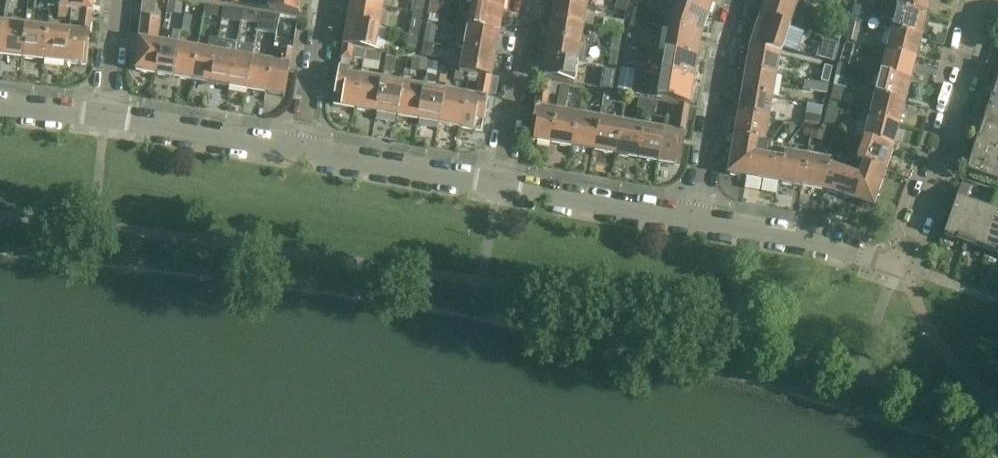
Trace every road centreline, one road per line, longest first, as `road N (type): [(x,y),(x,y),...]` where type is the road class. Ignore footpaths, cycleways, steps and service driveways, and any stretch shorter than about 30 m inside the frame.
road 1 (residential): [(898,266),(965,75),(976,0)]
road 2 (residential): [(693,217),(741,0)]
road 3 (residential): [(693,217),(820,239),(898,266)]
road 4 (residential): [(102,116),(302,149)]
road 5 (residential): [(302,149),(499,185)]
road 6 (residential): [(499,185),(693,217)]
road 7 (residential): [(531,0),(499,185)]
road 8 (residential): [(302,149),(327,0)]

